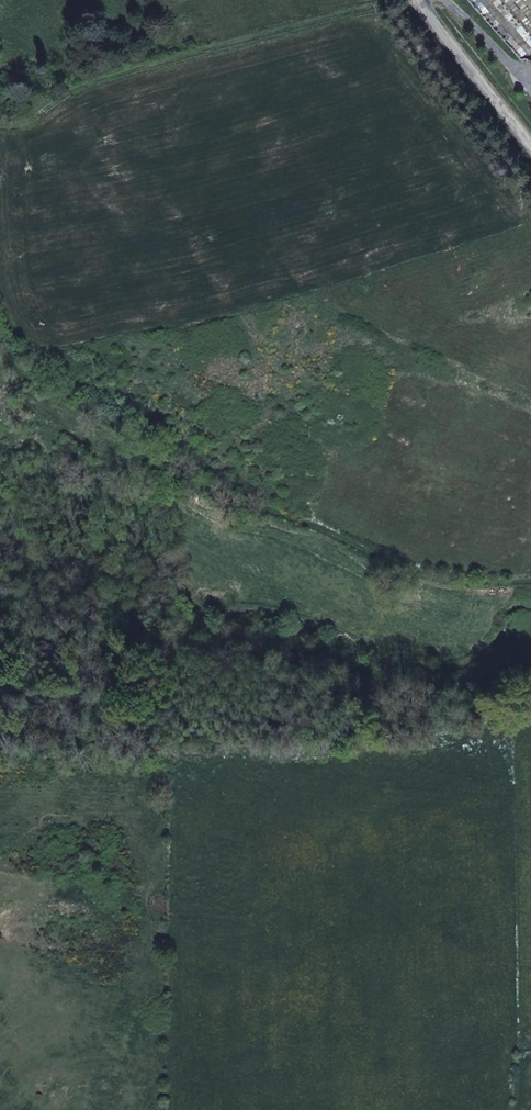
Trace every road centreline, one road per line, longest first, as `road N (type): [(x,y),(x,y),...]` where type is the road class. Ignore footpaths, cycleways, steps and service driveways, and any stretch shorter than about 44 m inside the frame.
road 1 (unclassified): [(530,148),(423,0)]

